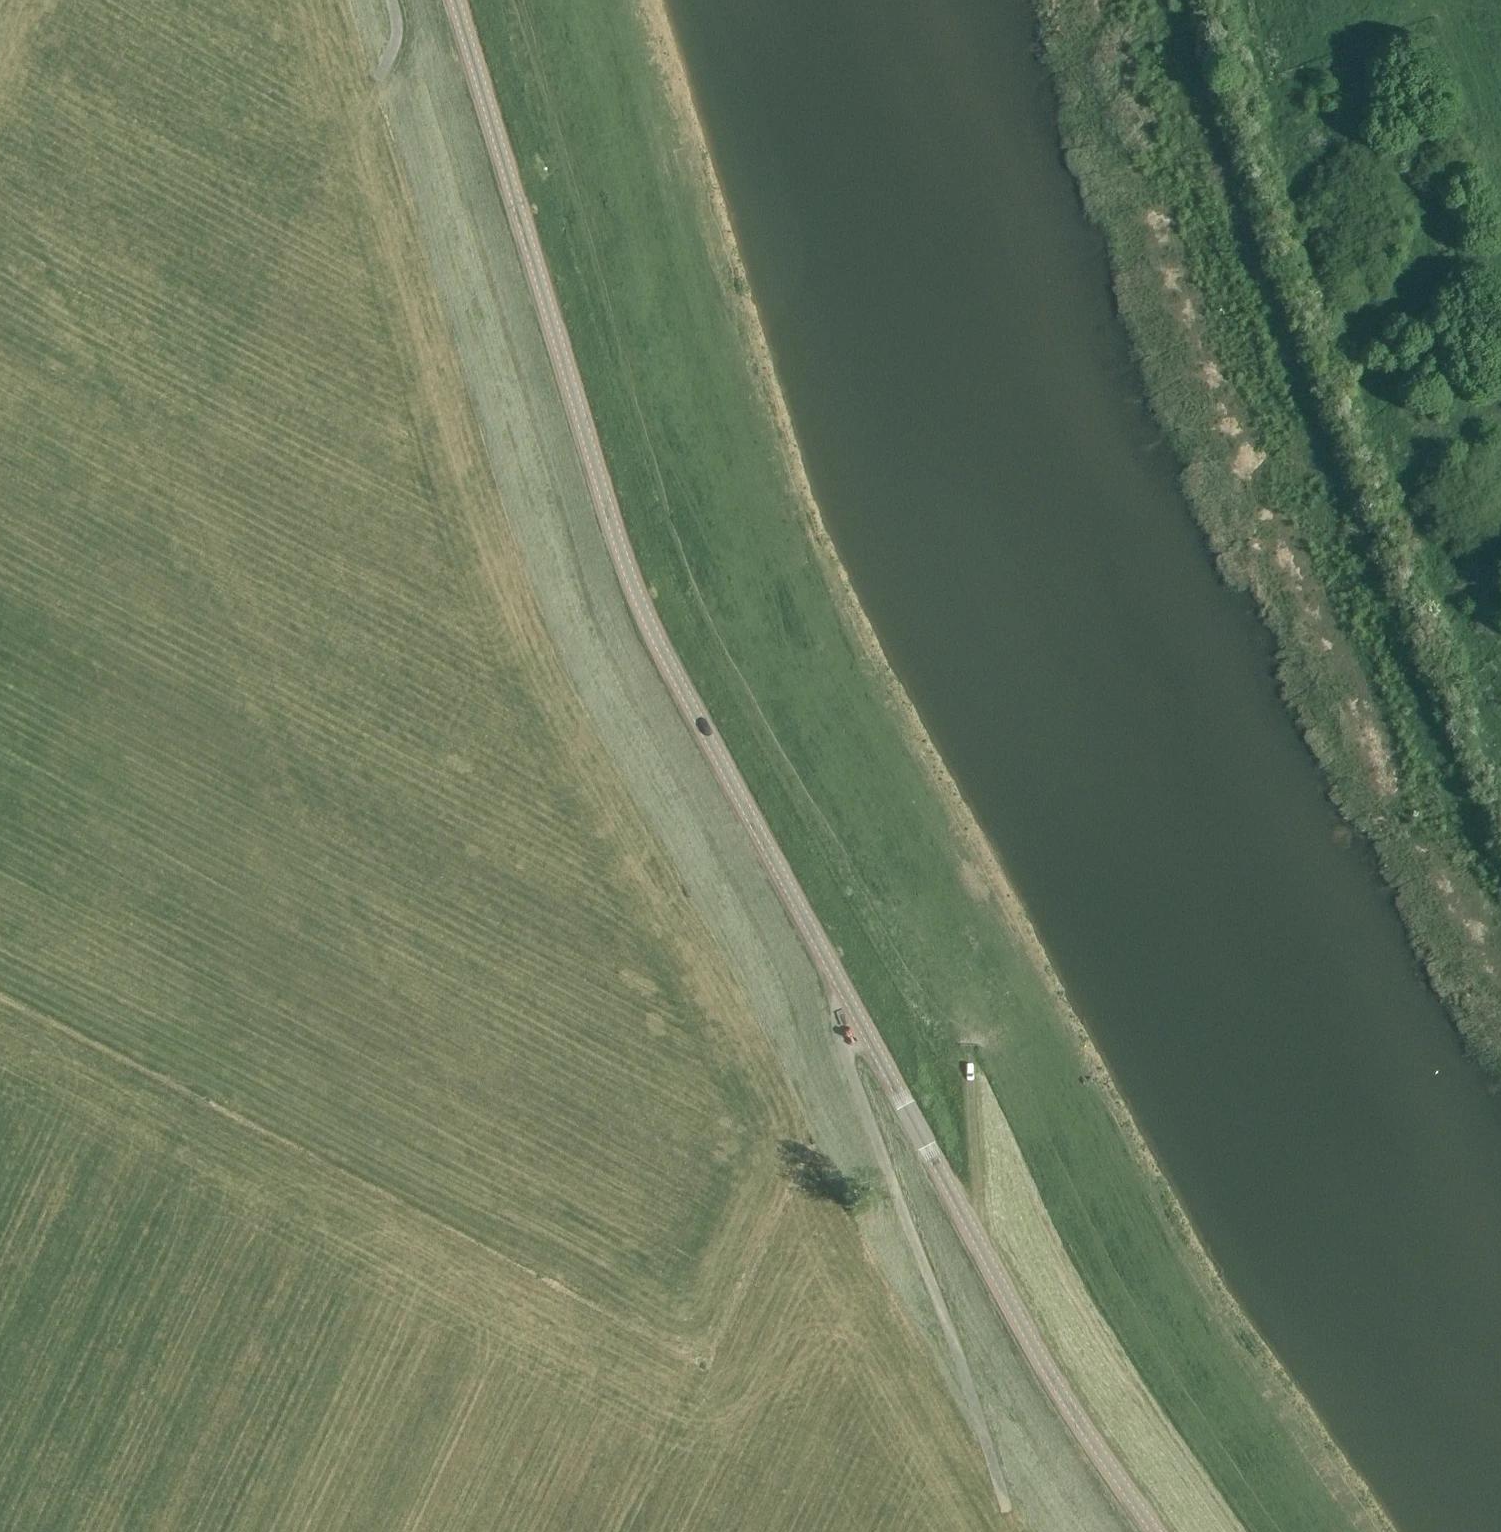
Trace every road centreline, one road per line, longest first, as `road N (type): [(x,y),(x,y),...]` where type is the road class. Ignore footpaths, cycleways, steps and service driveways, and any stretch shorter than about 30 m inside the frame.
road 1 (tertiary): [(1156,1531),(1051,1376),(641,605),(455,0)]
road 2 (track): [(860,1021),(846,1044),(849,1068),(964,1368),(1007,1505)]

